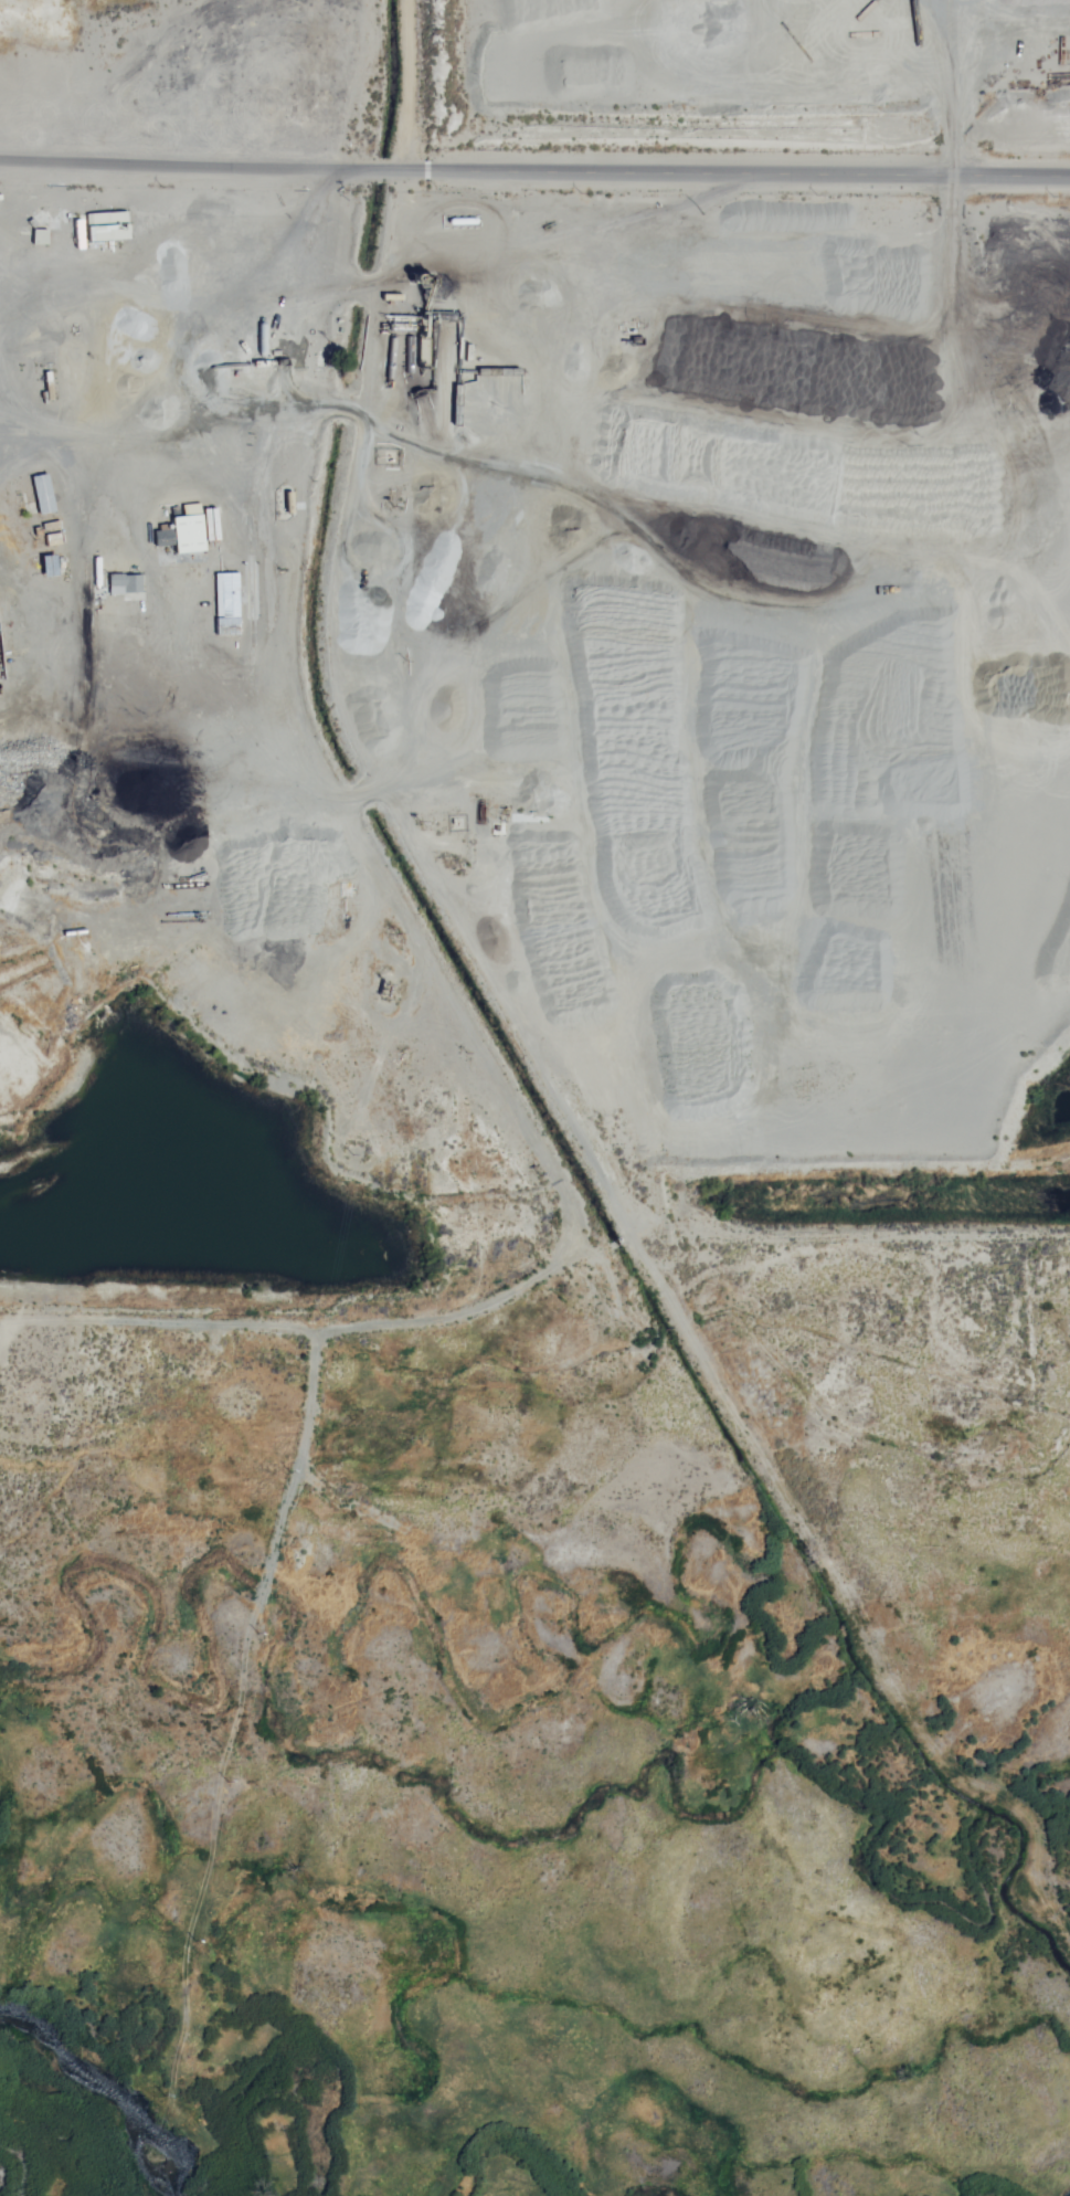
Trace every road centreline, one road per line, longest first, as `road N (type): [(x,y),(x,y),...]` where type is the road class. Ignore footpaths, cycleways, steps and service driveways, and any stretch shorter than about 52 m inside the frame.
road 1 (residential): [(1069,173),(0,157)]
road 2 (track): [(400,0),(402,168)]

